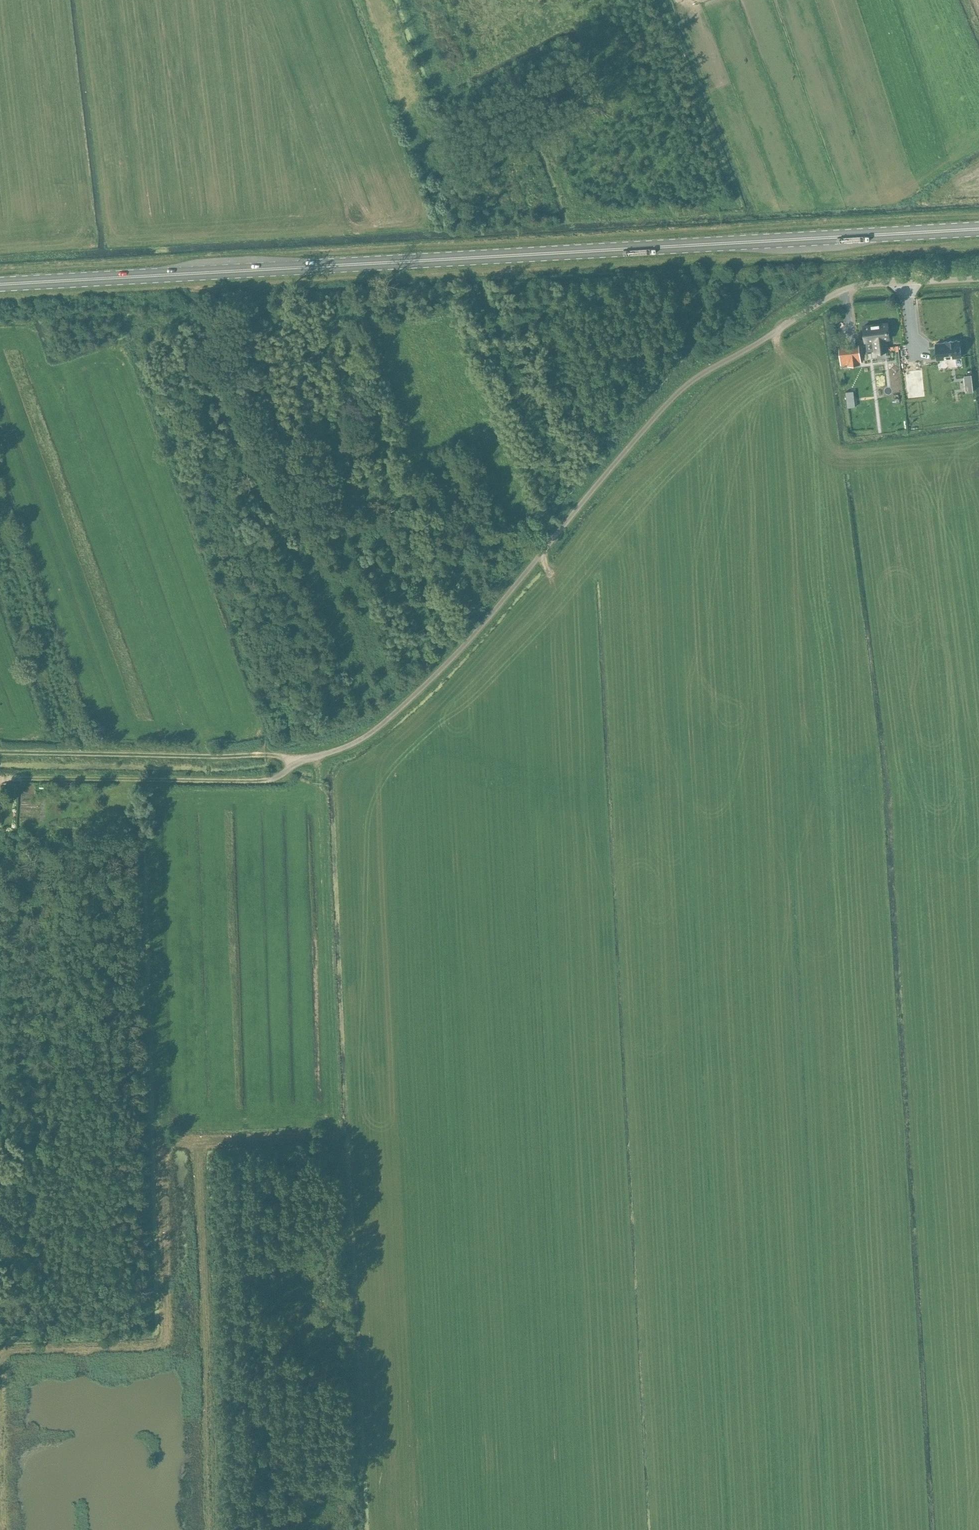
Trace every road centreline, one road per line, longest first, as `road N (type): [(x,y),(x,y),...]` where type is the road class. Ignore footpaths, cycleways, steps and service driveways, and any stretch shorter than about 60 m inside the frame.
road 1 (primary): [(0,285),(978,229)]
road 2 (unclassified): [(297,763),(366,736),(438,673),(695,380),(845,290),(978,278)]
road 3 (track): [(297,763),(269,755),(0,752)]
road 4 (track): [(540,555),(474,519),(436,514),(305,546)]

